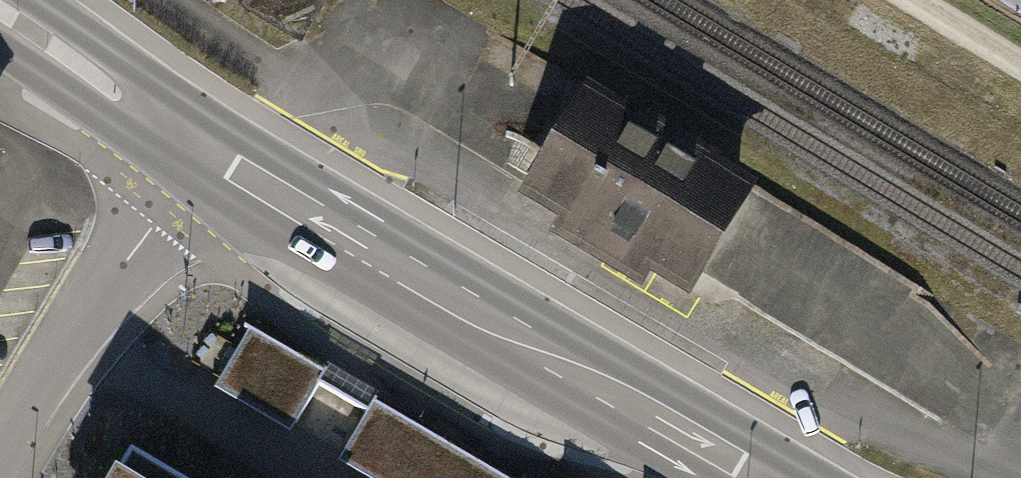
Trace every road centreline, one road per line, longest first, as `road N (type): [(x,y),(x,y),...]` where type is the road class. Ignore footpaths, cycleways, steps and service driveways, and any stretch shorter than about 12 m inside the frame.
road 1 (primary): [(196,150),(749,477)]
road 2 (residential): [(196,150),(62,341),(0,447)]
road 3 (primary): [(0,20),(196,150)]
road 4 (track): [(915,0),(1020,64)]

